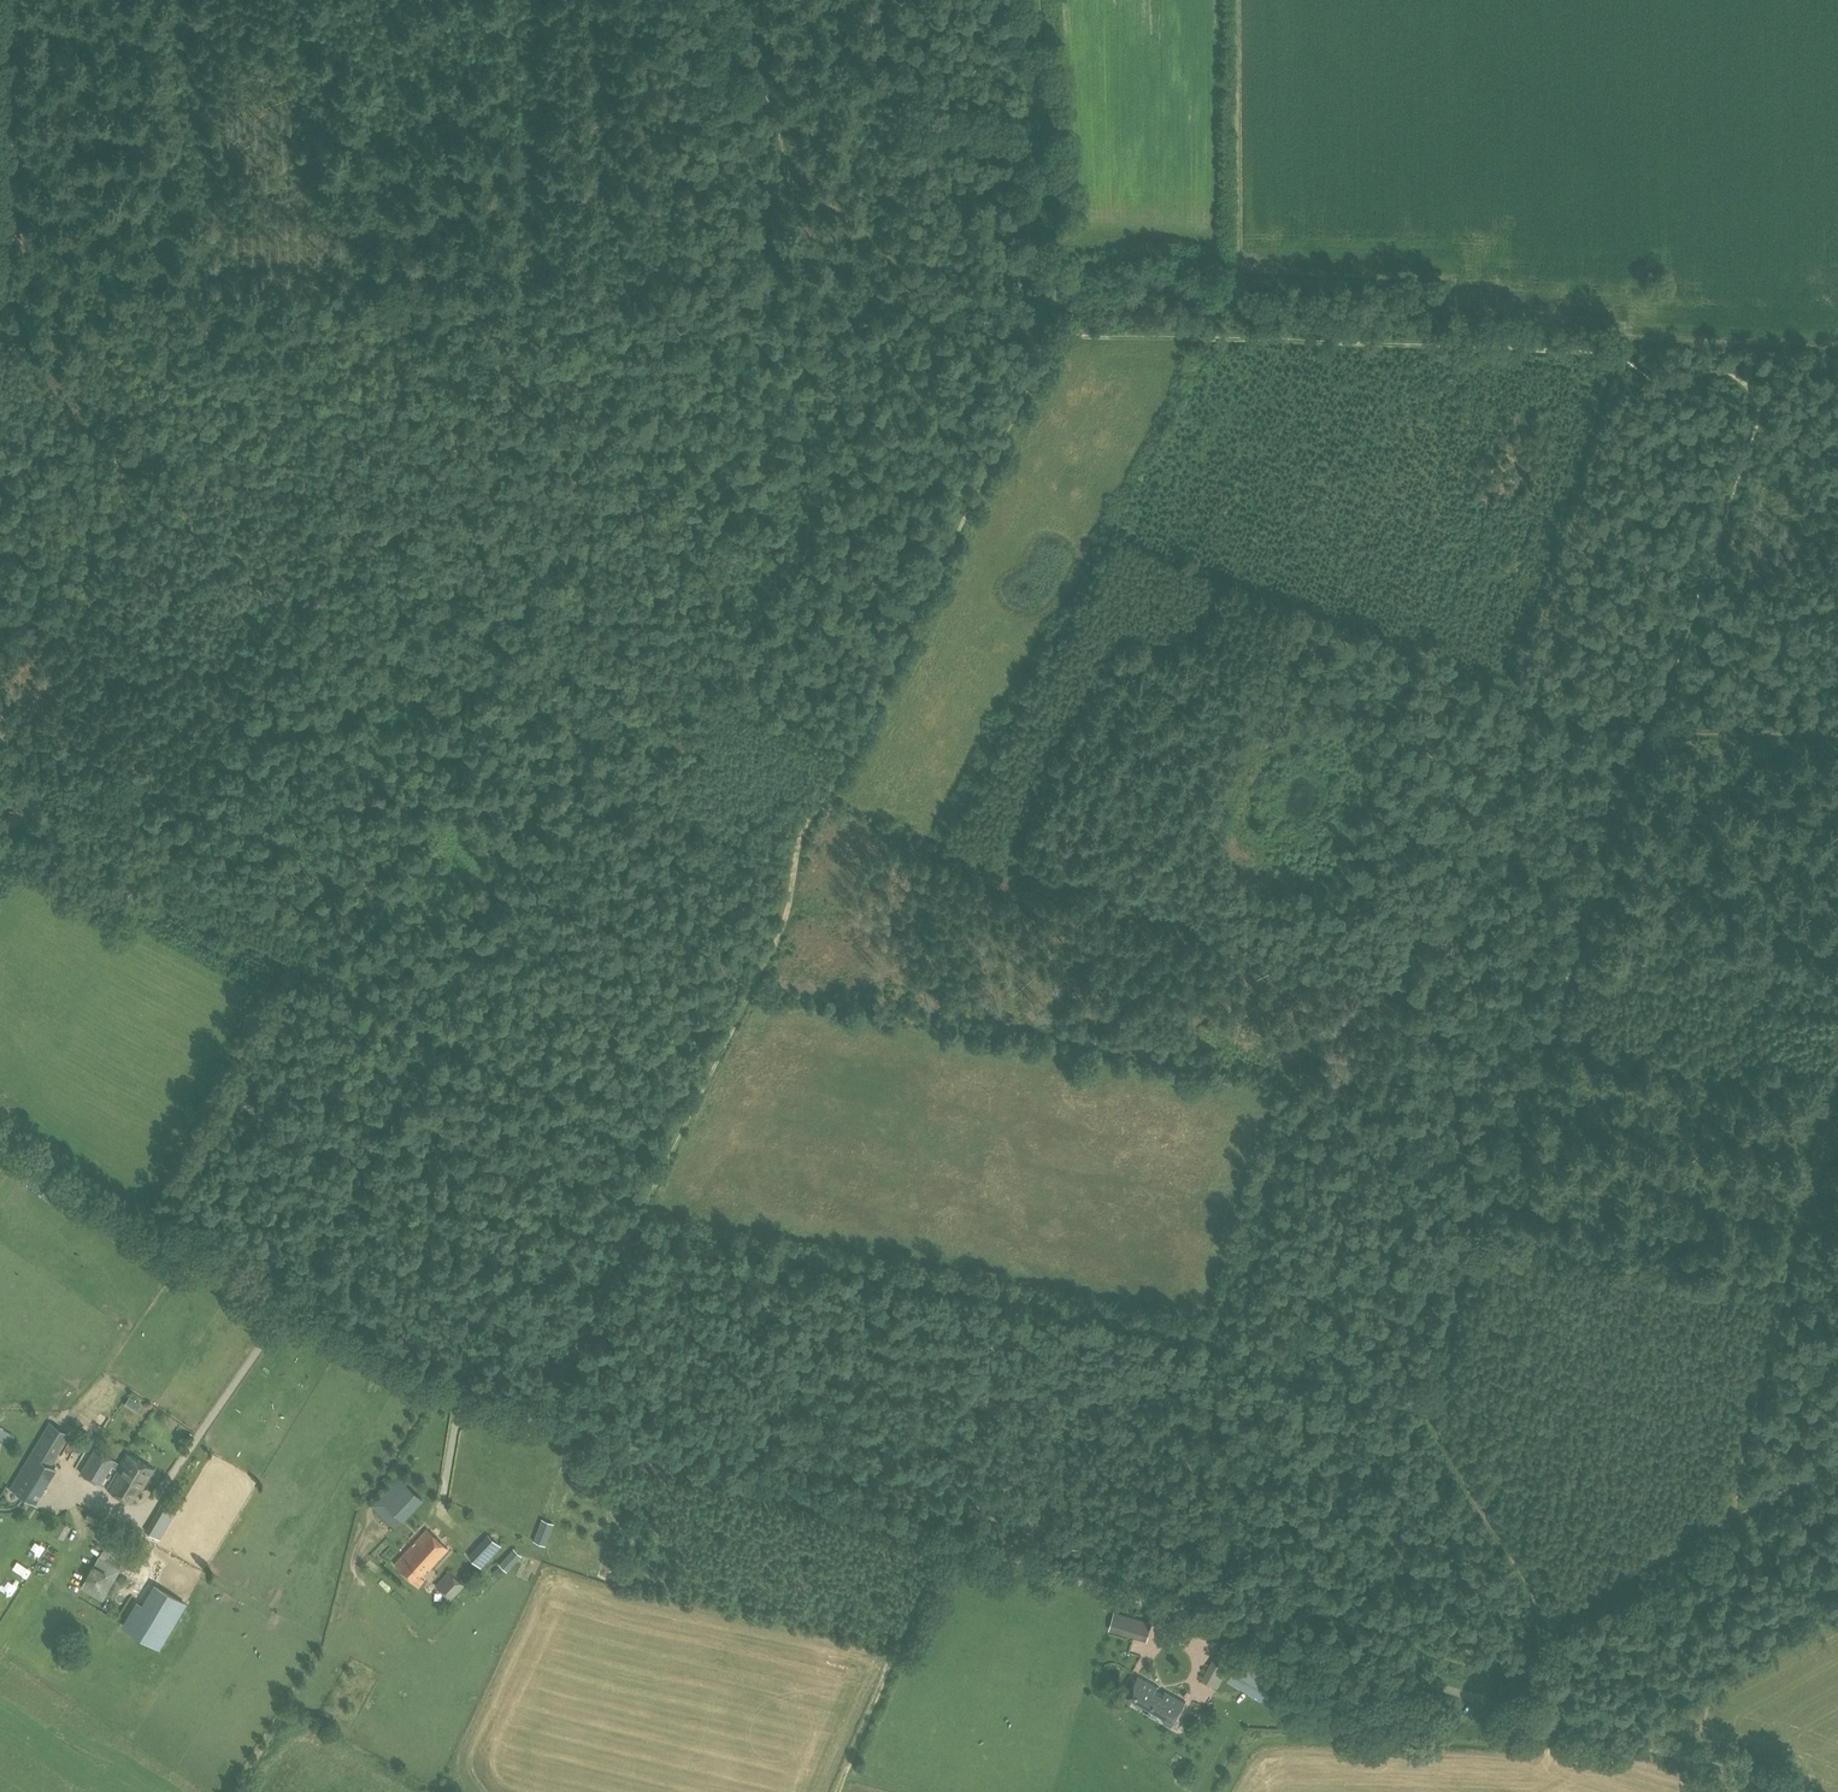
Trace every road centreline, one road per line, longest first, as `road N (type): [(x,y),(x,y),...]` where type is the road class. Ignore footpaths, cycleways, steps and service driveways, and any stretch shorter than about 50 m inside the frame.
road 1 (unclassified): [(1803,1791),(401,1380),(102,1193),(0,1116)]
road 2 (track): [(543,1422),(786,911),(799,831),(833,778),(1052,331)]
road 3 (track): [(1051,331),(1015,290),(964,273),(898,280),(814,217),(757,53),(748,0)]
road 4 (track): [(1052,331),(1035,0)]
road 5 (track): [(0,654),(151,533)]

